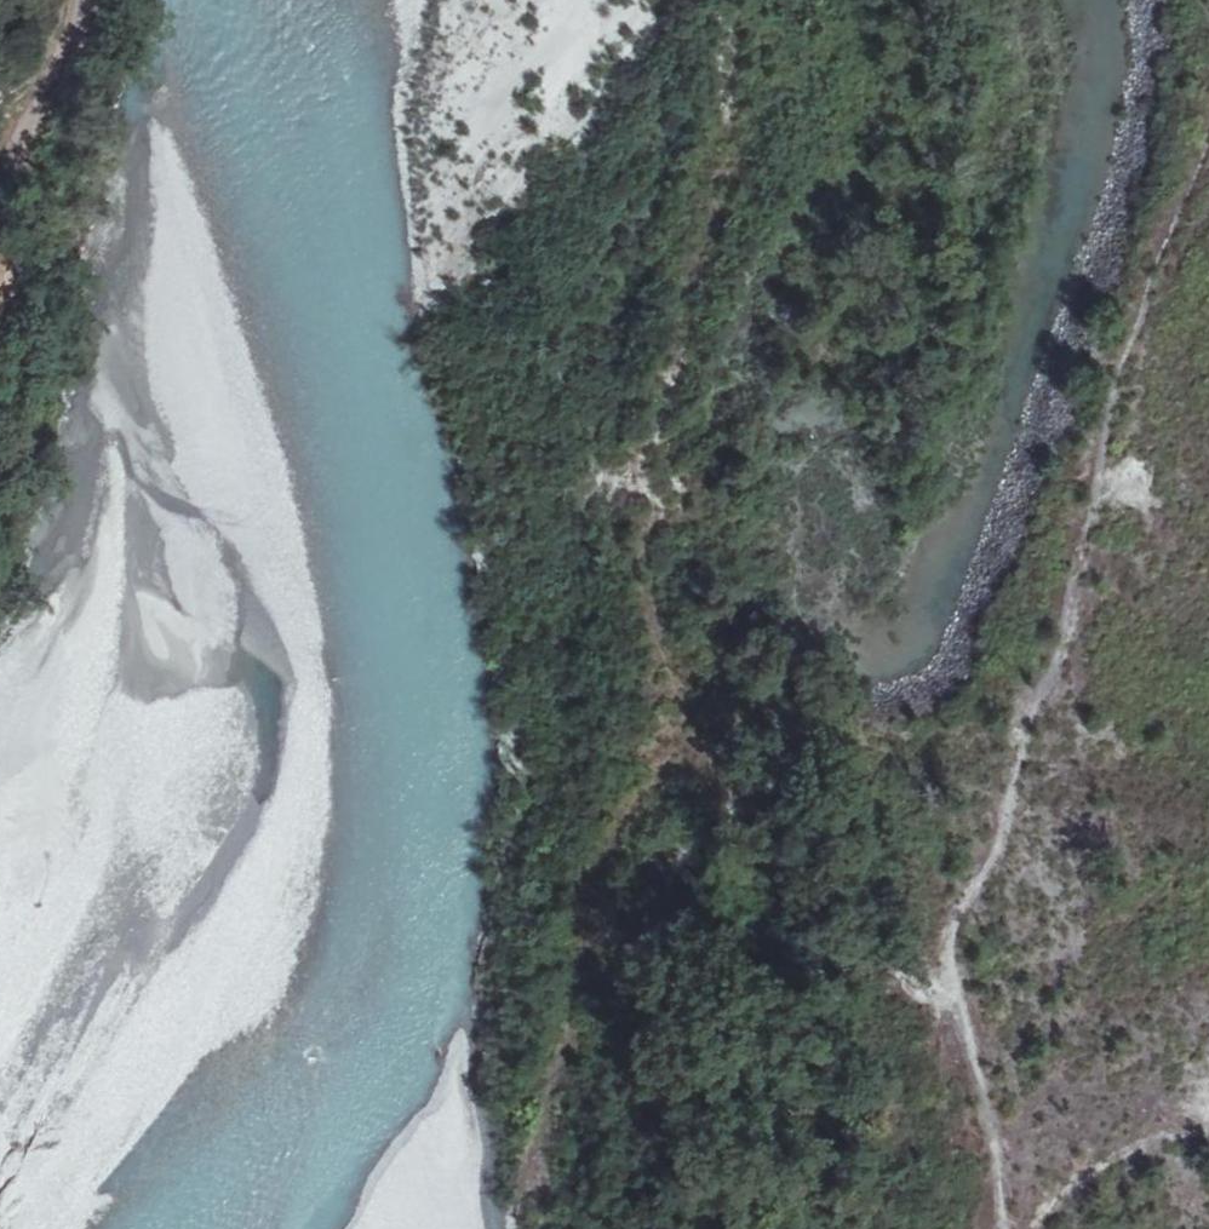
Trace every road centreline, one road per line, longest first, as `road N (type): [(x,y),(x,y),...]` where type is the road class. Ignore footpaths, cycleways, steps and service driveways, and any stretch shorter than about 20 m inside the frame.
road 1 (track): [(83,0),(0,186)]

